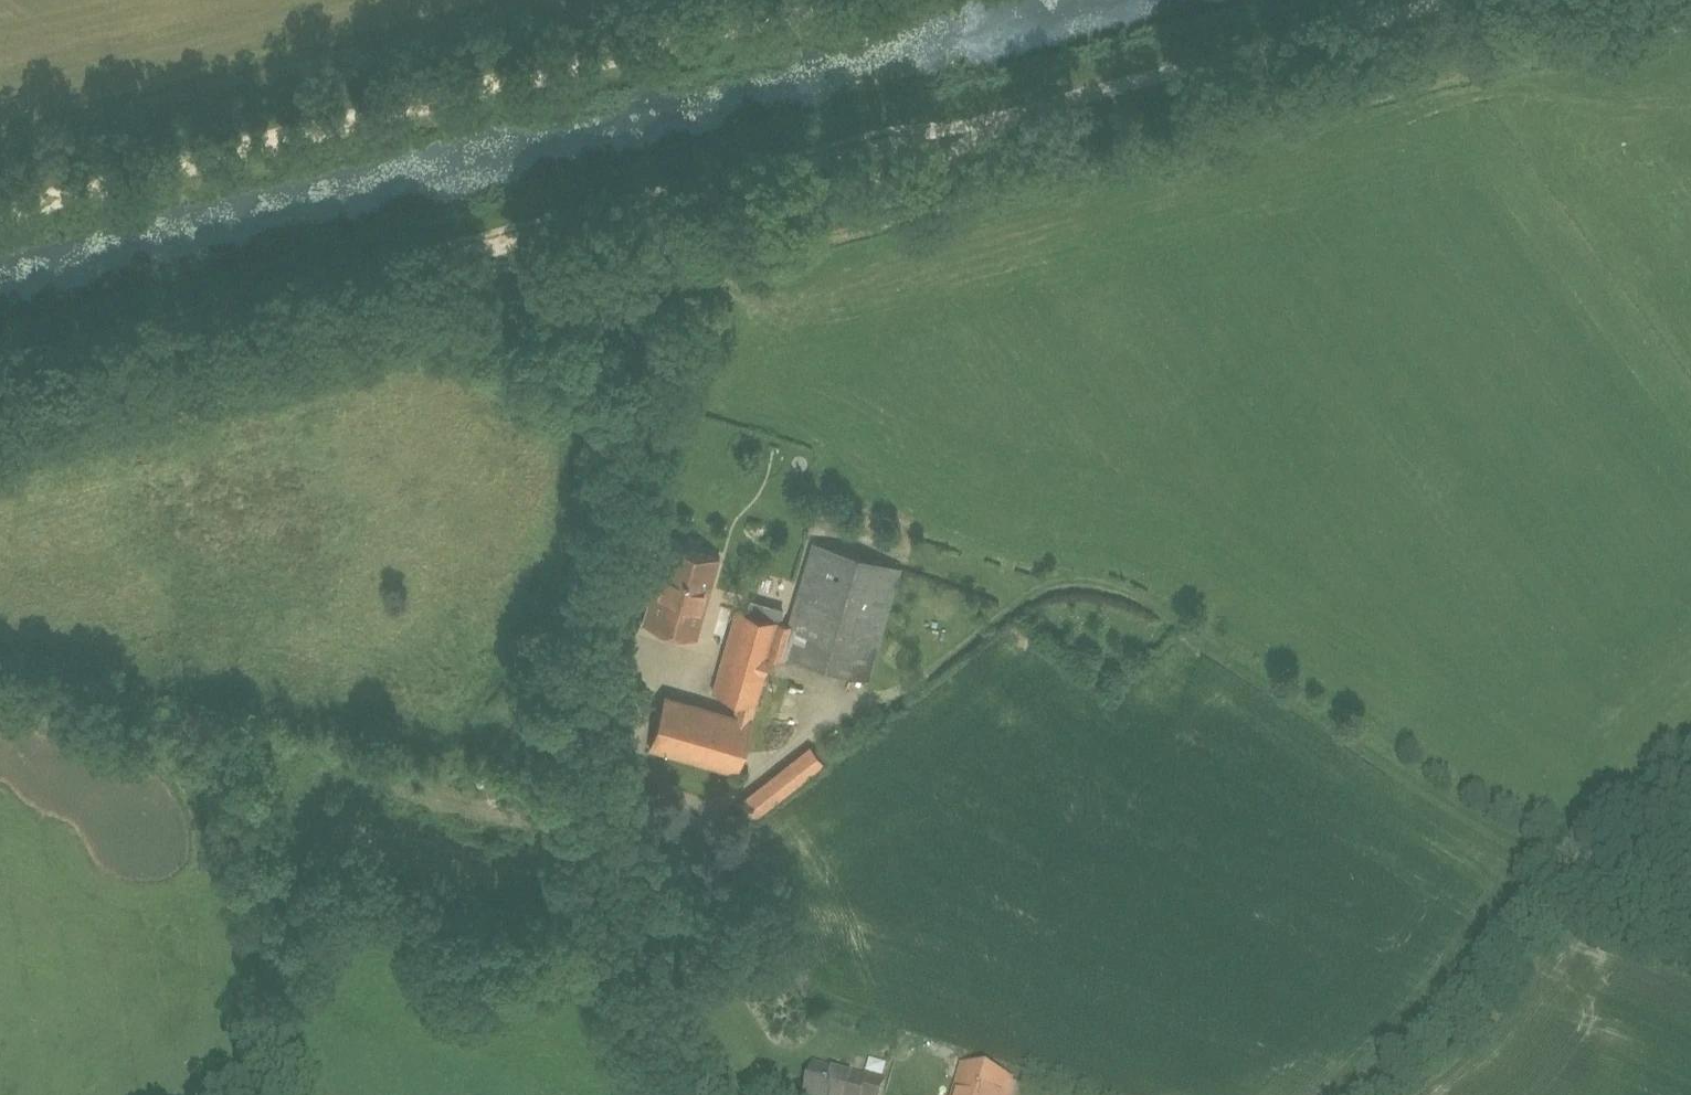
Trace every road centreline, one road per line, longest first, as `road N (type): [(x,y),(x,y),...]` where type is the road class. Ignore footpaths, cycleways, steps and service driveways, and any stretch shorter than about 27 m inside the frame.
road 1 (track): [(0,365),(1025,99)]
road 2 (unclassified): [(687,1094),(659,1064),(610,814),(597,678),(615,506),(698,233)]
road 3 (track): [(828,0),(0,211)]
road 4 (unclassified): [(698,233),(927,166),(983,138),(1025,99),(1401,0)]
road 5 (unclassified): [(698,233),(477,263),(404,258)]

